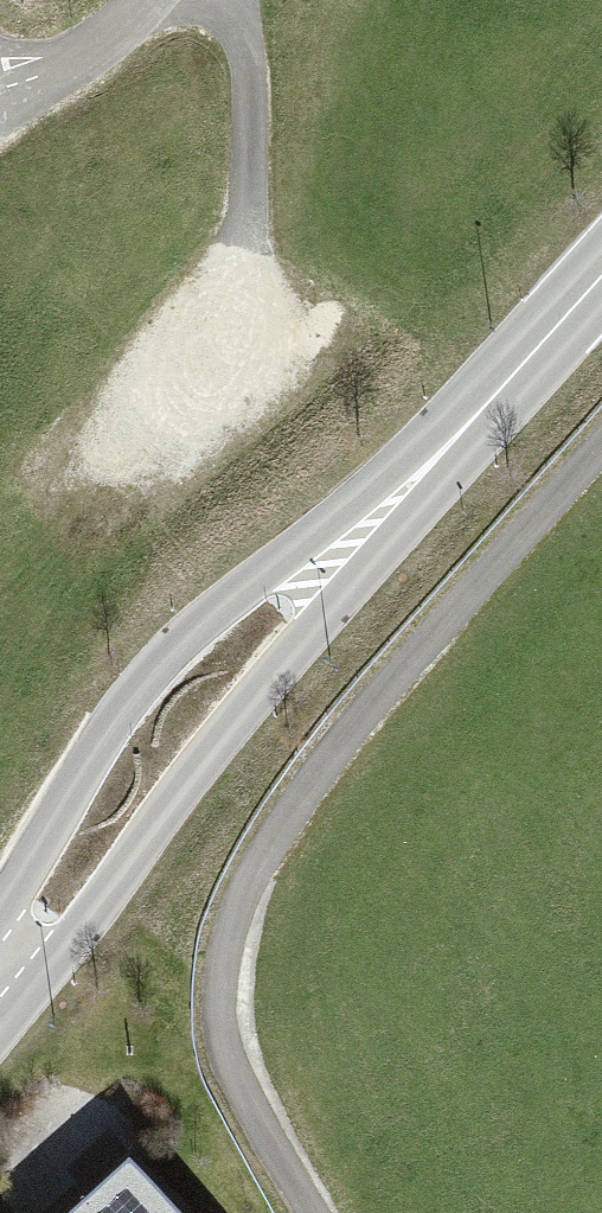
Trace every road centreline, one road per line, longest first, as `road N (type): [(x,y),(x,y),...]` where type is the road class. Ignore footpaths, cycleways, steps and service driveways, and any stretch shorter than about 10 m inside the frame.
road 1 (track): [(601,453),(382,692),(243,898),(224,961),(229,1048),(313,1212)]
road 2 (primary): [(504,389),(206,615),(159,662),(96,746),(18,891),(0,959)]
road 3 (primary): [(0,972),(77,925),(504,389)]
road 4 (primary): [(601,281),(504,389)]

